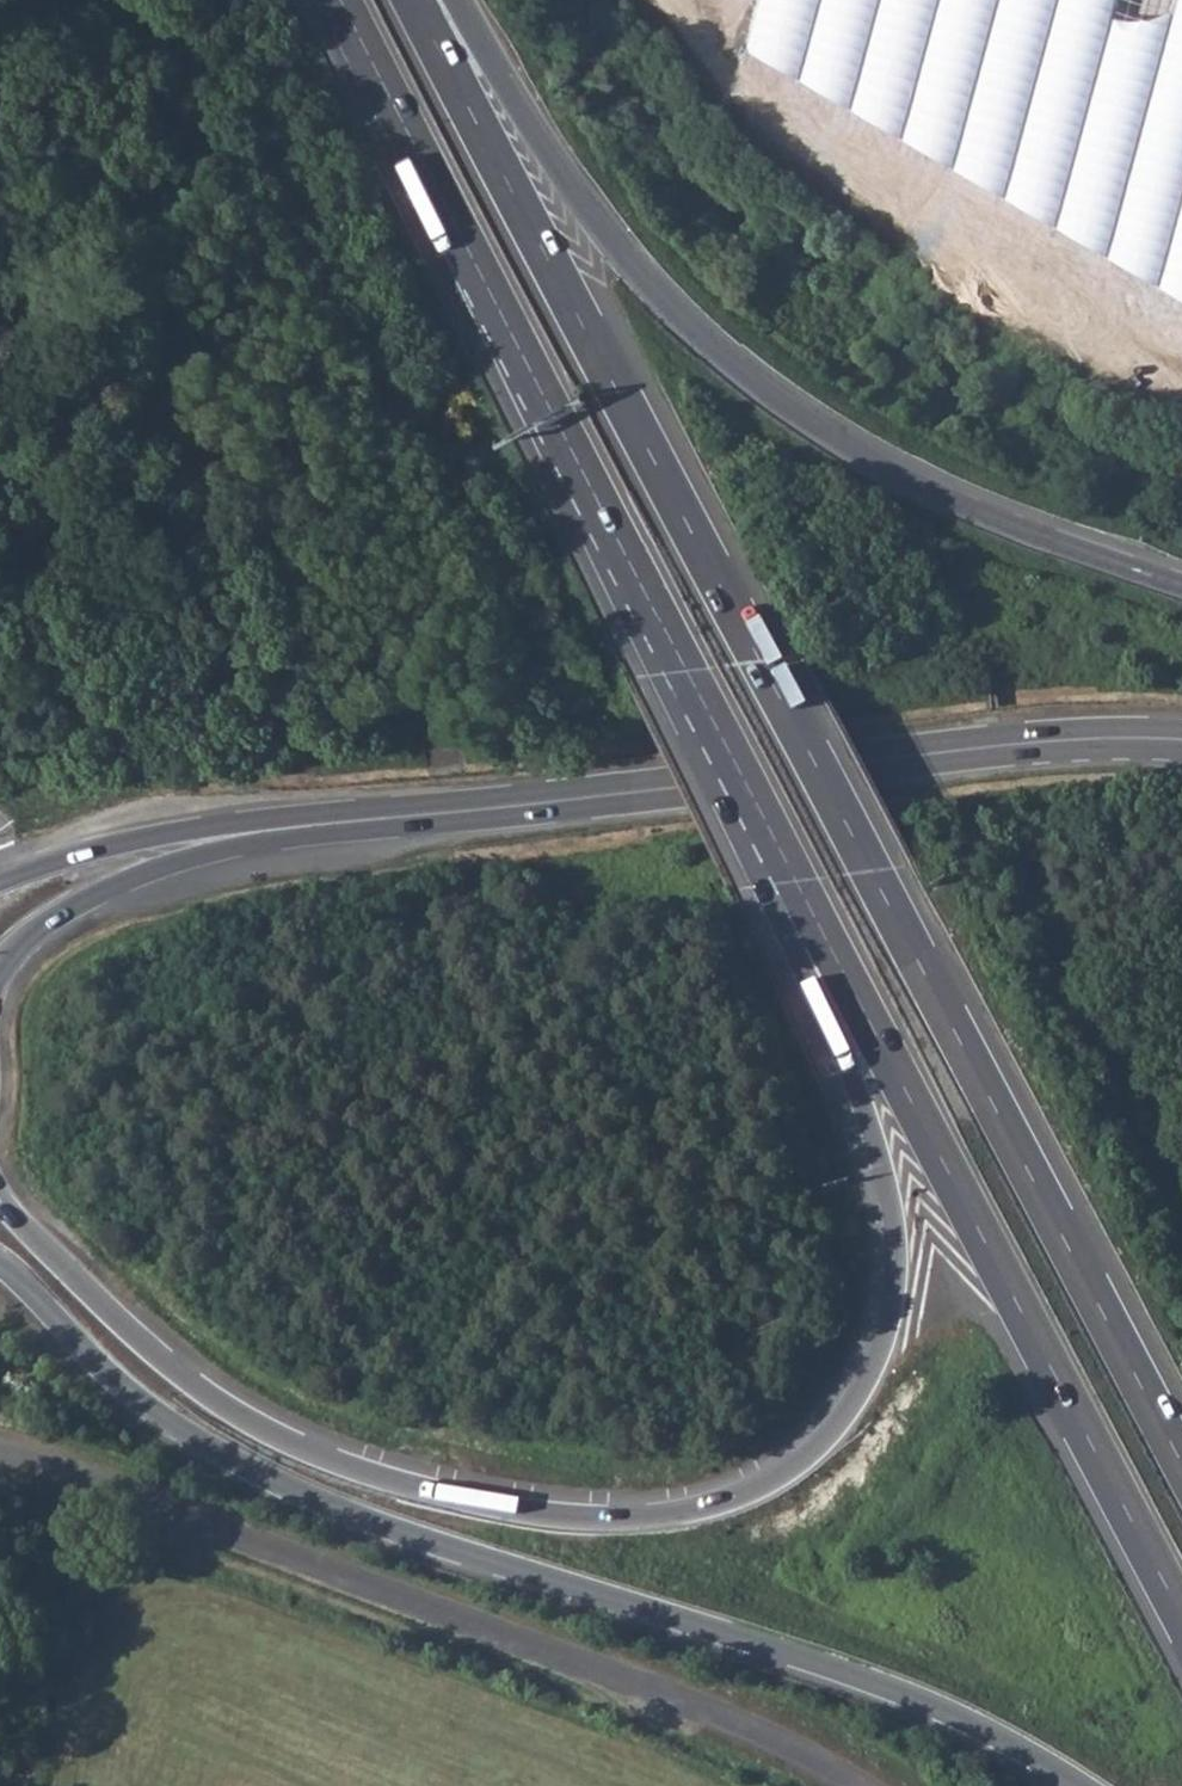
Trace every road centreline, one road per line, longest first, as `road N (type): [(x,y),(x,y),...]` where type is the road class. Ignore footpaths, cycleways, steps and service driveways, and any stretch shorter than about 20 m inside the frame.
road 1 (trunk): [(802,895),(795,949),(885,1170),(893,1301),(875,1369),(848,1412),(801,1461),(728,1501),(679,1514),(561,1515),(487,1507),(353,1473),(243,1420),(188,1378),(51,1250),(0,1188)]
road 2 (motorway): [(1181,1463),(616,387)]
road 3 (motorway): [(0,1275),(137,1400),(216,1458),(327,1516),(848,1672),(980,1726),(1080,1785)]
road 4 (primary): [(1181,739),(1065,738),(252,832),(177,850)]
road 5 (trunk): [(344,0),(802,895)]
road 6 (trunk): [(1181,584),(992,517),(844,444),(761,384),(697,331),(605,231),(528,120),(460,0)]
road 7 (unclassified): [(0,1450),(653,1682),(857,1785)]
road 8 (motorway): [(802,895),(1181,1622)]
road 9 (trunk): [(616,387),(416,0)]
road 10 (primary): [(0,982),(52,929),(177,850)]
road 11 (primary): [(177,850),(105,856),(0,889)]

